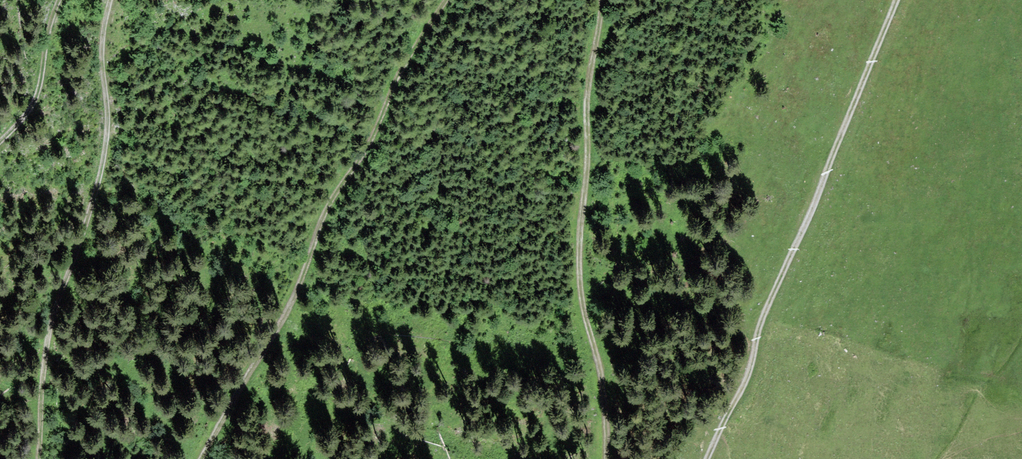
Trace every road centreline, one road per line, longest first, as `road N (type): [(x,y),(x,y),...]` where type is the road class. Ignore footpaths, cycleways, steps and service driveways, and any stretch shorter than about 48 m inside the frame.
road 1 (track): [(449,0),(333,203),(289,317),(203,458)]
road 2 (track): [(898,0),(709,458)]
road 3 (track): [(41,458),(47,337),(81,248),(108,136),(103,56),(112,0)]
road 4 (track): [(608,458),(606,383),(582,247),(588,102),(604,0)]
road 5 (track): [(61,0),(40,93),(0,142)]

